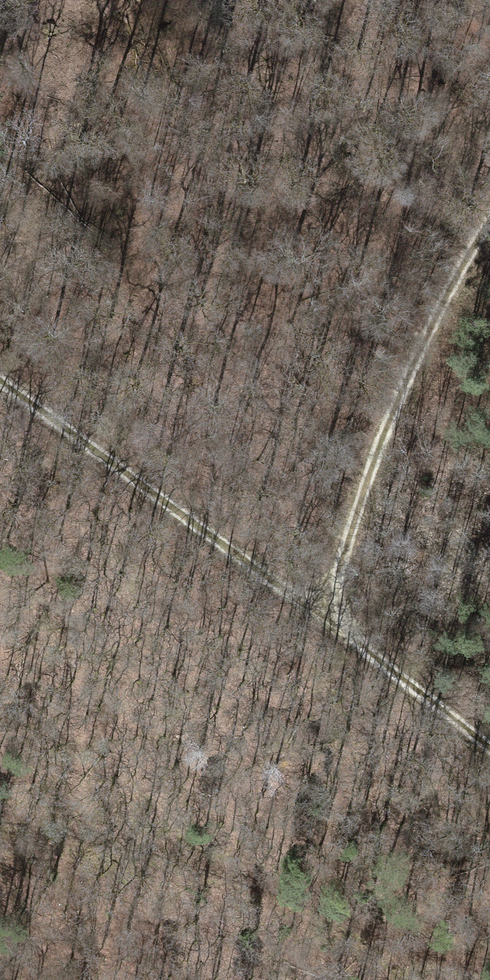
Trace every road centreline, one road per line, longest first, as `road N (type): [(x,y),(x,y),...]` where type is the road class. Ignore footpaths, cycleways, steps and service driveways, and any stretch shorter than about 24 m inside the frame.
road 1 (track): [(0,393),(394,664),(489,748)]
road 2 (track): [(322,615),(403,403),(489,253)]

